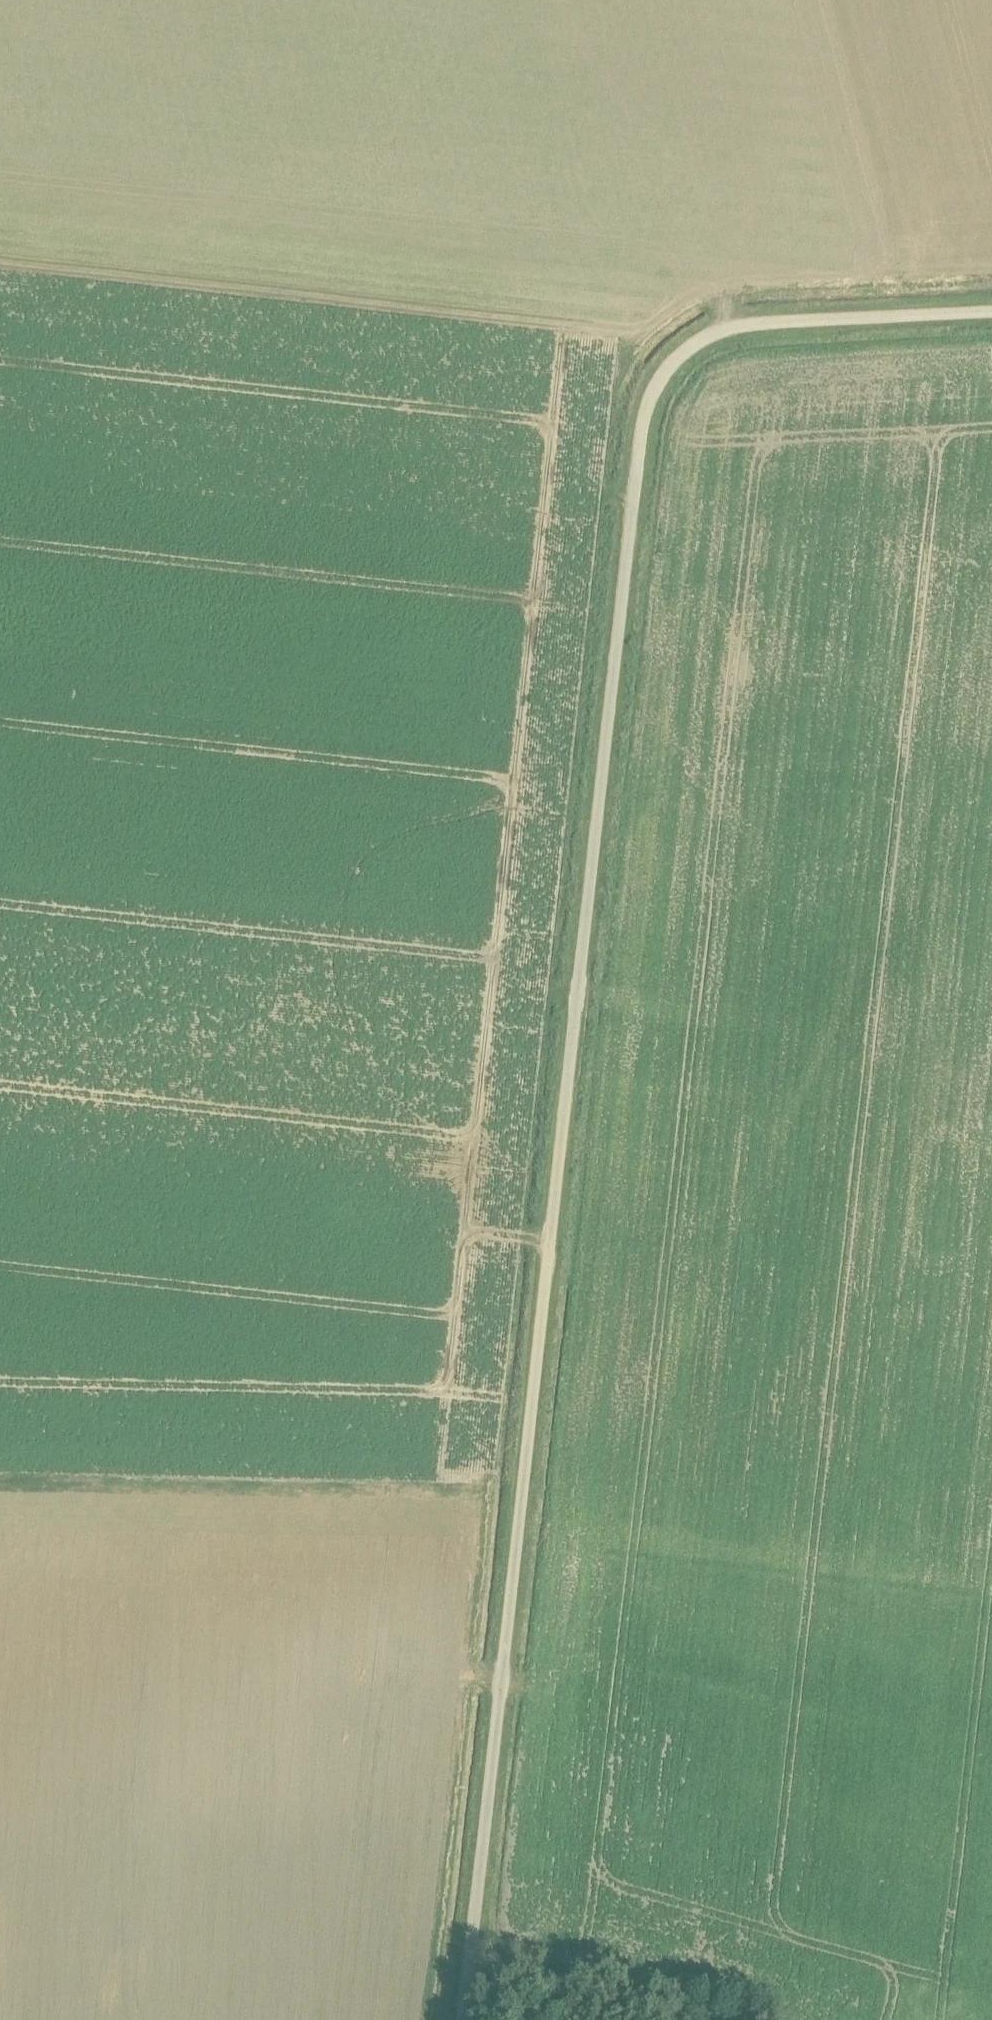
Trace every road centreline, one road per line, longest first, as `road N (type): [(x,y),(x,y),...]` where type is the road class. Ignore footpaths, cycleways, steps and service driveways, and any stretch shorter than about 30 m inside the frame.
road 1 (unclassified): [(467,2019),(662,383),(688,343),(739,326),(991,314)]

